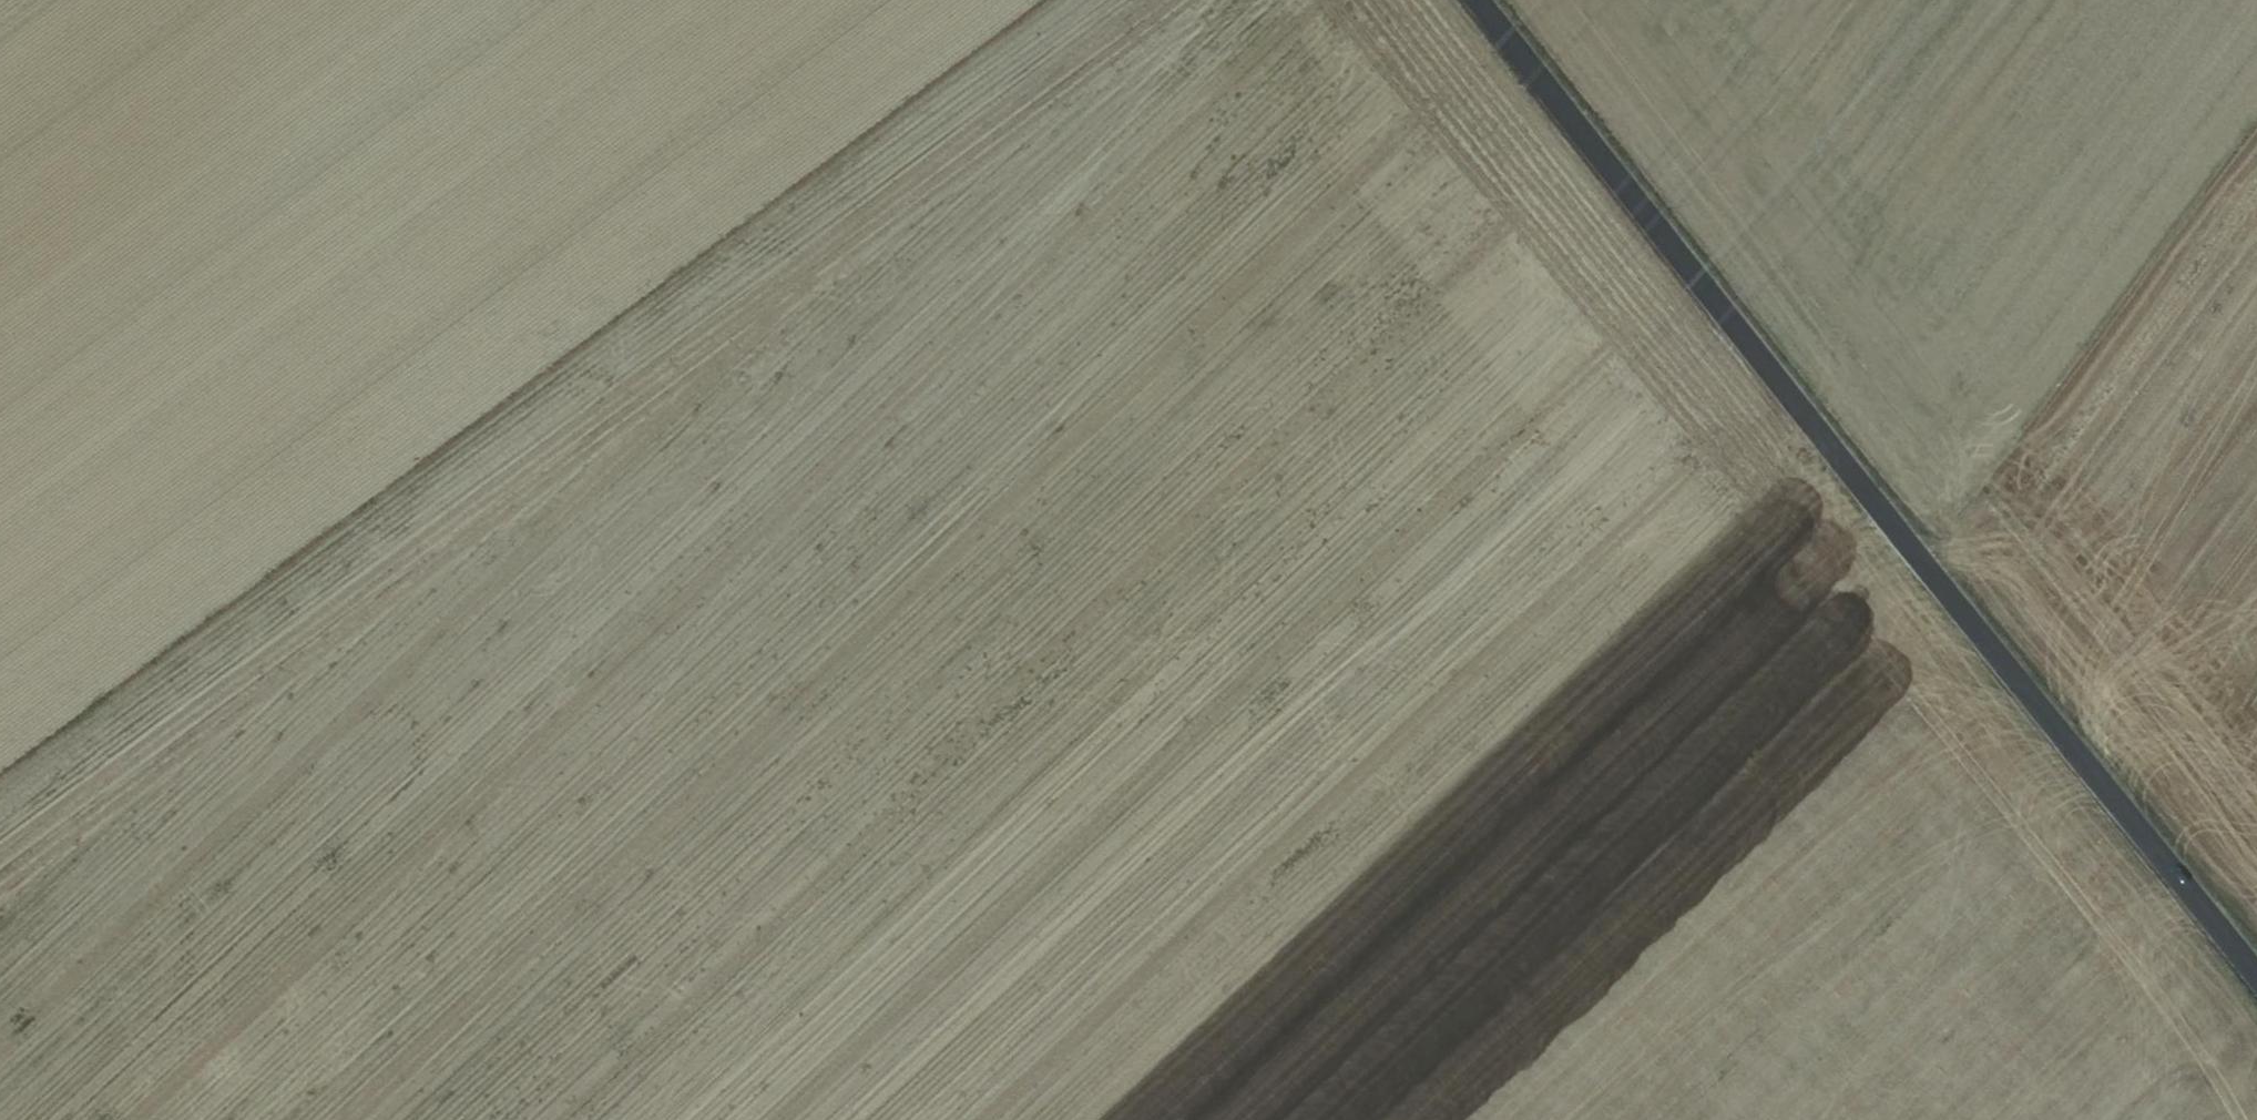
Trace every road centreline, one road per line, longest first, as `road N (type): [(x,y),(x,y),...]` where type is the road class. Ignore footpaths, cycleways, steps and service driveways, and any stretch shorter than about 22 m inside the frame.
road 1 (unclassified): [(1520,0),(2256,986)]

